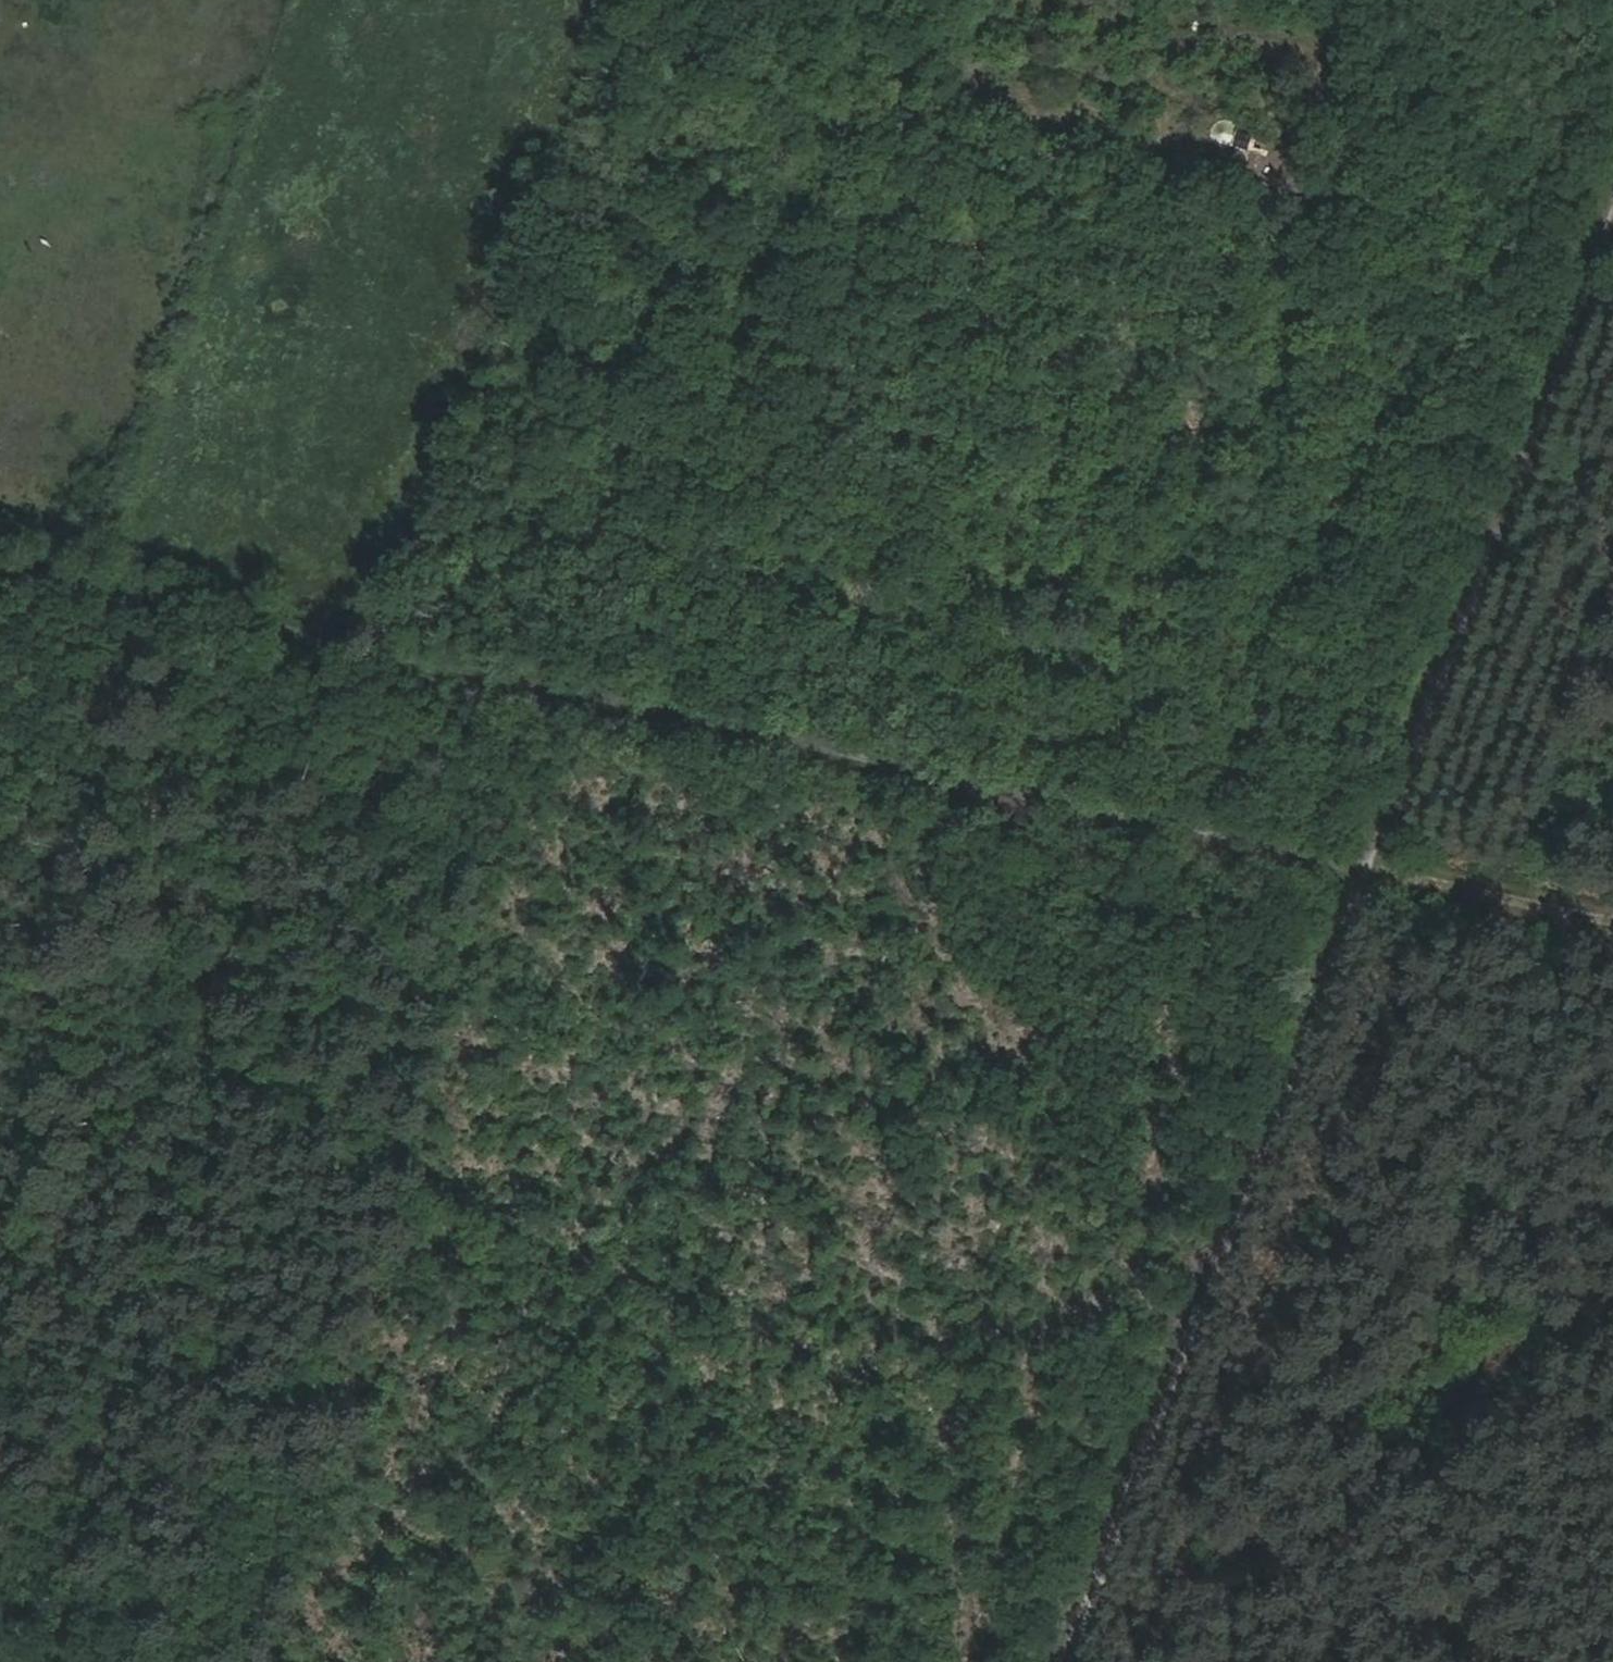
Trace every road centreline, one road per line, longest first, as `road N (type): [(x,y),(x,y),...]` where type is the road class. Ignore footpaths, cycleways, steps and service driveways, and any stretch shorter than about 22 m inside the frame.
road 1 (track): [(1612,921),(0,565)]
road 2 (track): [(1067,1661),(1612,219)]

